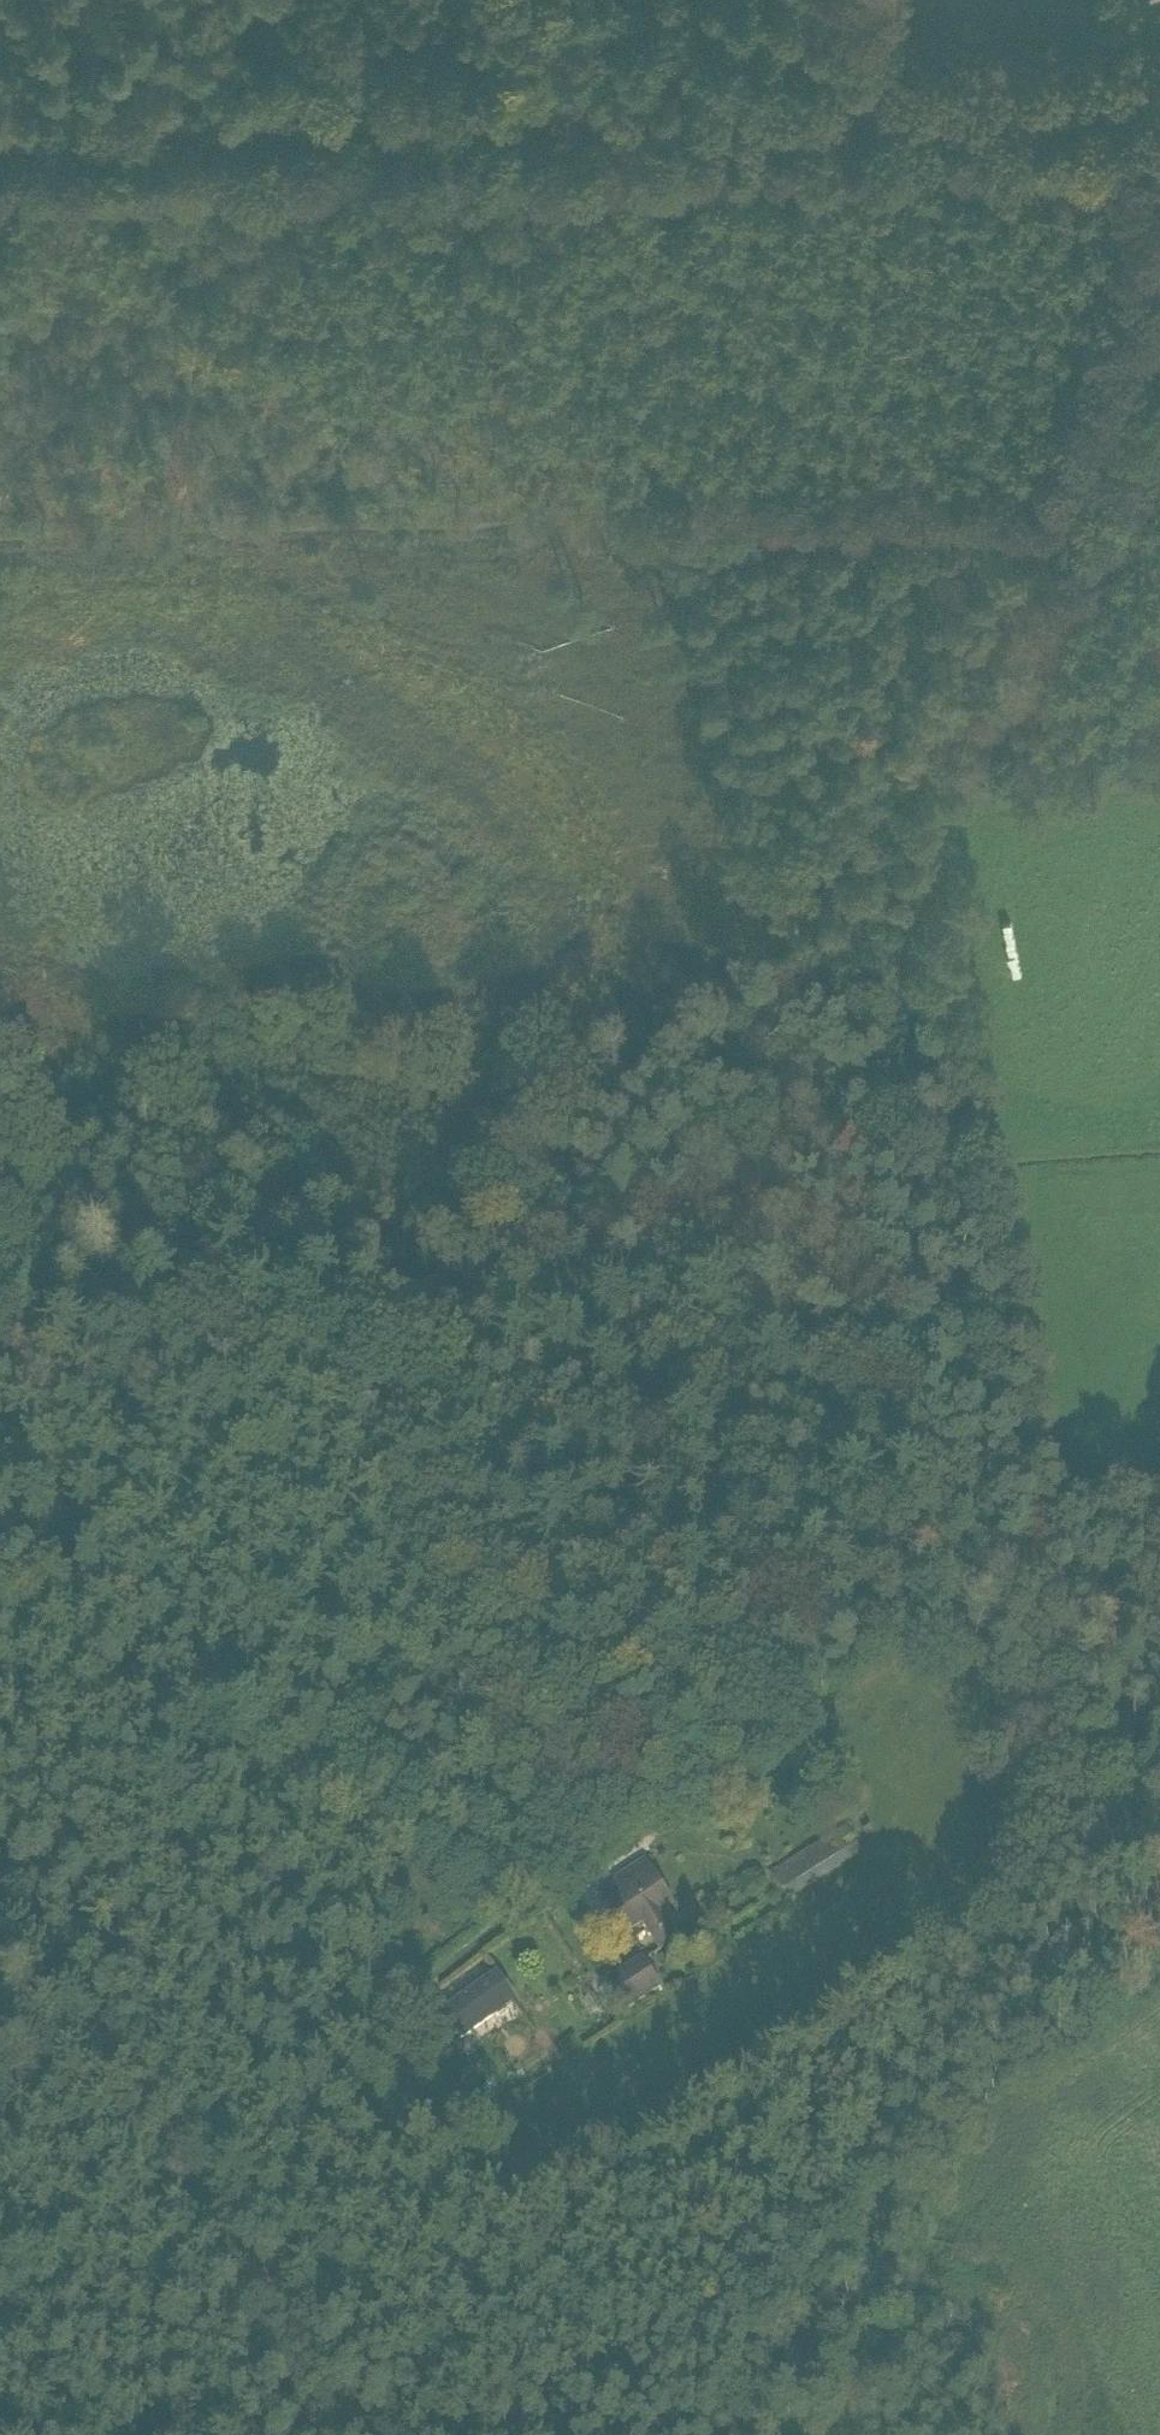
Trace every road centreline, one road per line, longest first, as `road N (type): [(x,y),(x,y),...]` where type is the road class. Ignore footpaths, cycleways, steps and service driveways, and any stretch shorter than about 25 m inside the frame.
road 1 (track): [(1159,215),(1104,350),(760,869),(376,1365),(391,1415),(374,1489),(388,1540),(524,1817),(520,1869),(156,2137)]
road 2 (track): [(1159,1646),(0,1301)]
road 3 (unclassified): [(0,130),(1159,96)]
road 4 (track): [(0,504),(650,482),(1036,450)]
road 5 (track): [(303,2379),(156,2137)]
road 6 (track): [(156,2137),(91,2055),(0,1913)]
road 7 (track): [(303,2379),(163,2434)]

